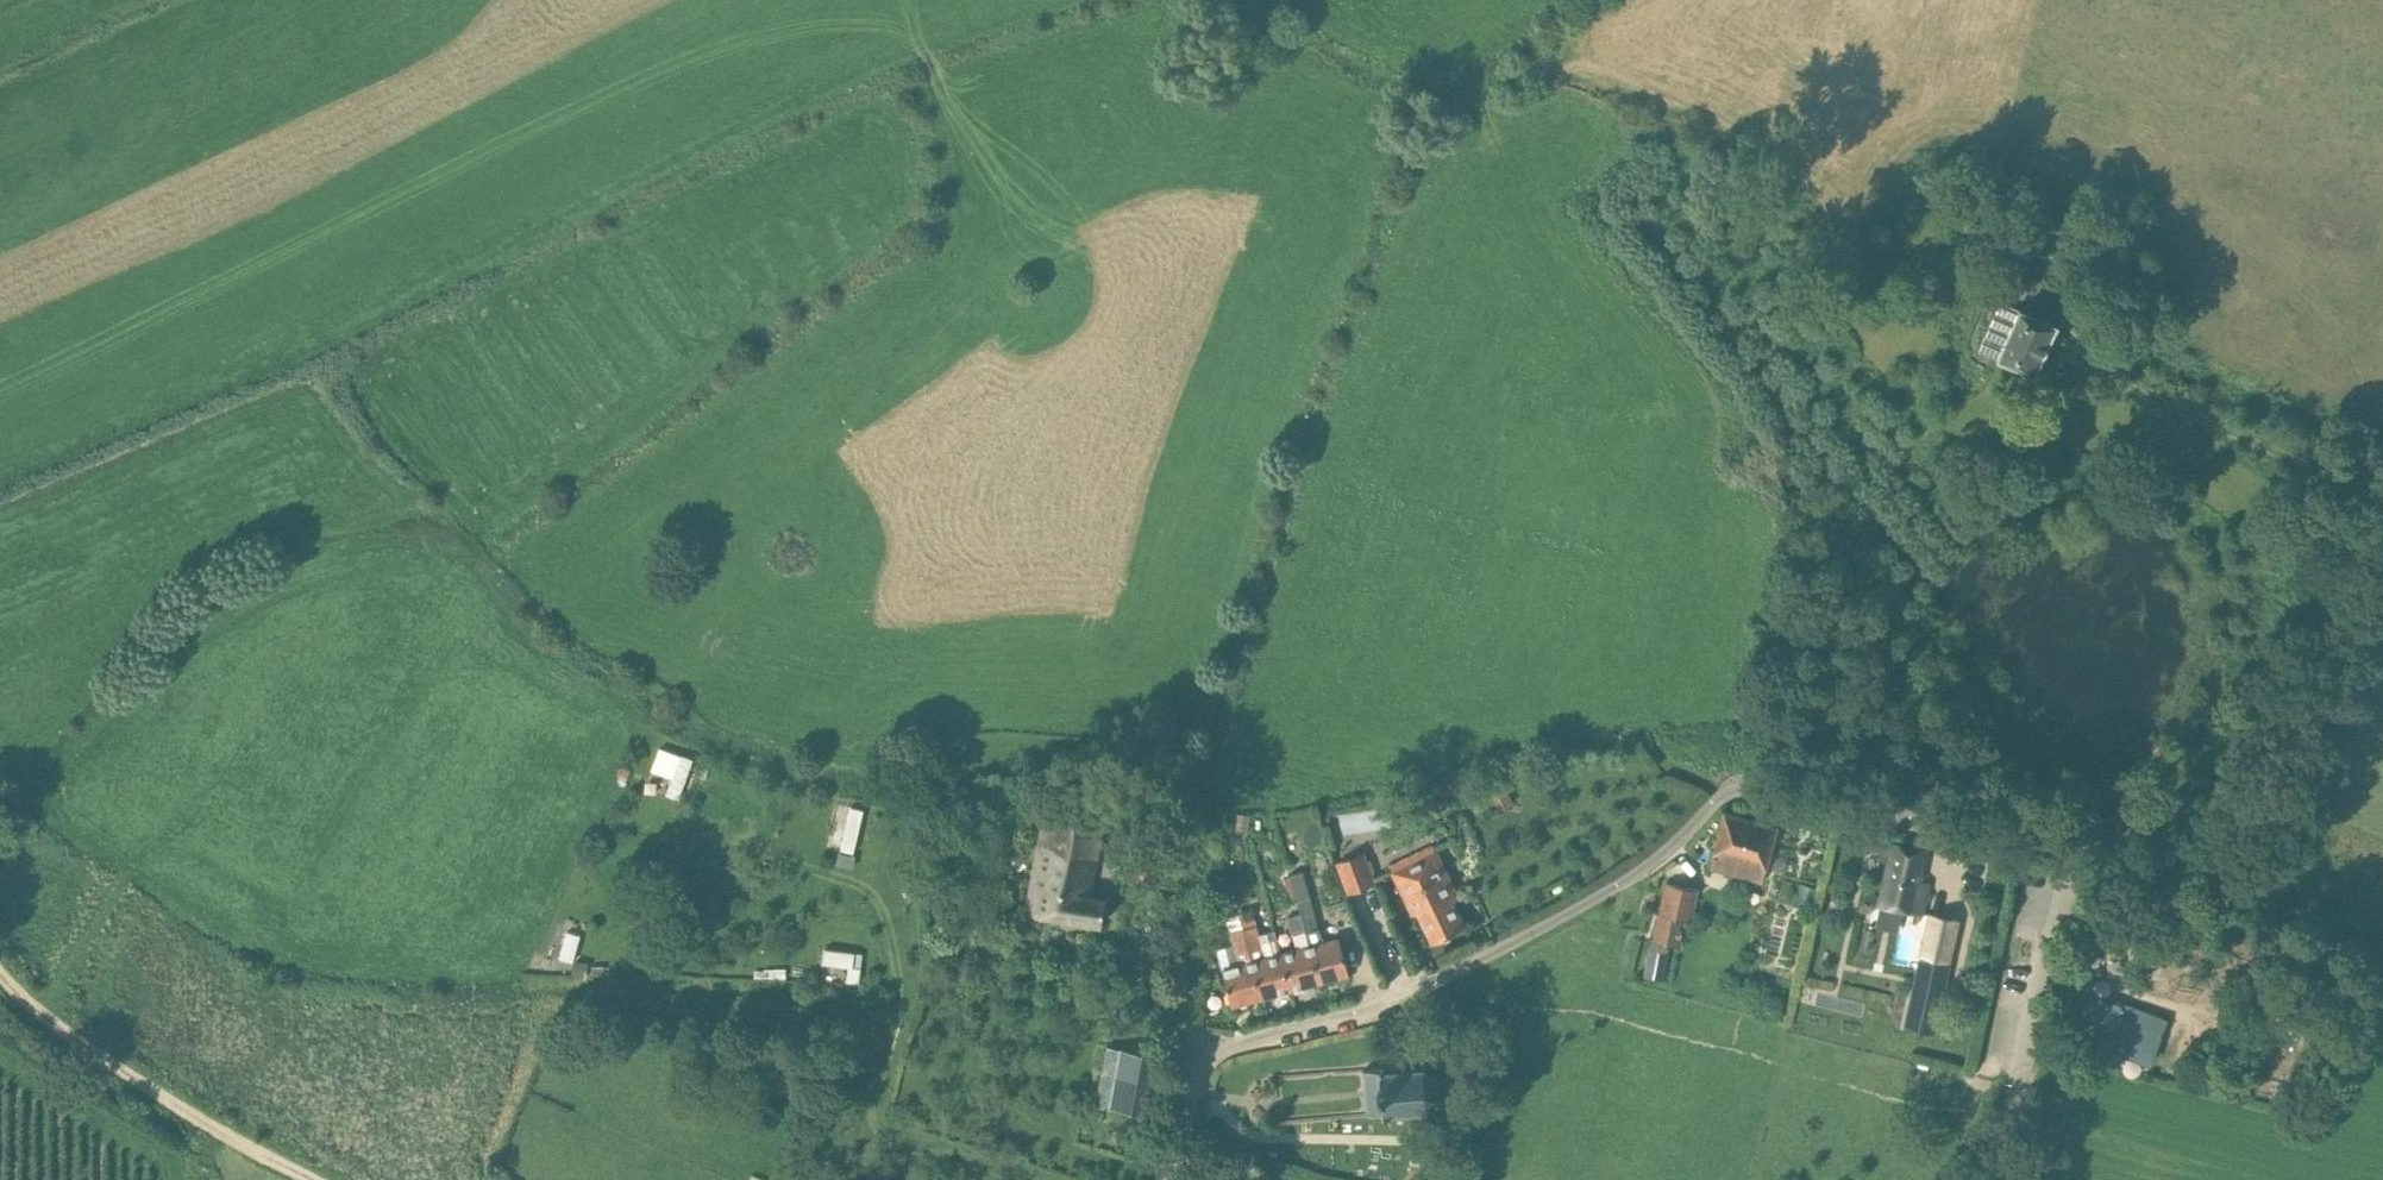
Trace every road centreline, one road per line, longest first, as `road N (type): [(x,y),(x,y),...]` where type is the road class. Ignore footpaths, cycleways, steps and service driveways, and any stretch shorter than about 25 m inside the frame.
road 1 (unclassified): [(1170,1179),(1197,1072),(1218,1048),(1382,1003),(1510,943),(1648,865),(1736,788),(1784,789),(2073,855)]
road 2 (track): [(1027,1179),(872,1132),(902,990),(871,888),(717,834)]
road 3 (unclassified): [(2073,855),(2174,854),(2222,836),(2248,807),(2382,489)]
road 4 (track): [(324,1179),(118,1069),(0,969)]
road 5 (unclassified): [(1995,1179),(2073,855)]
road 6 (track): [(2201,846),(2325,933),(2382,959)]

